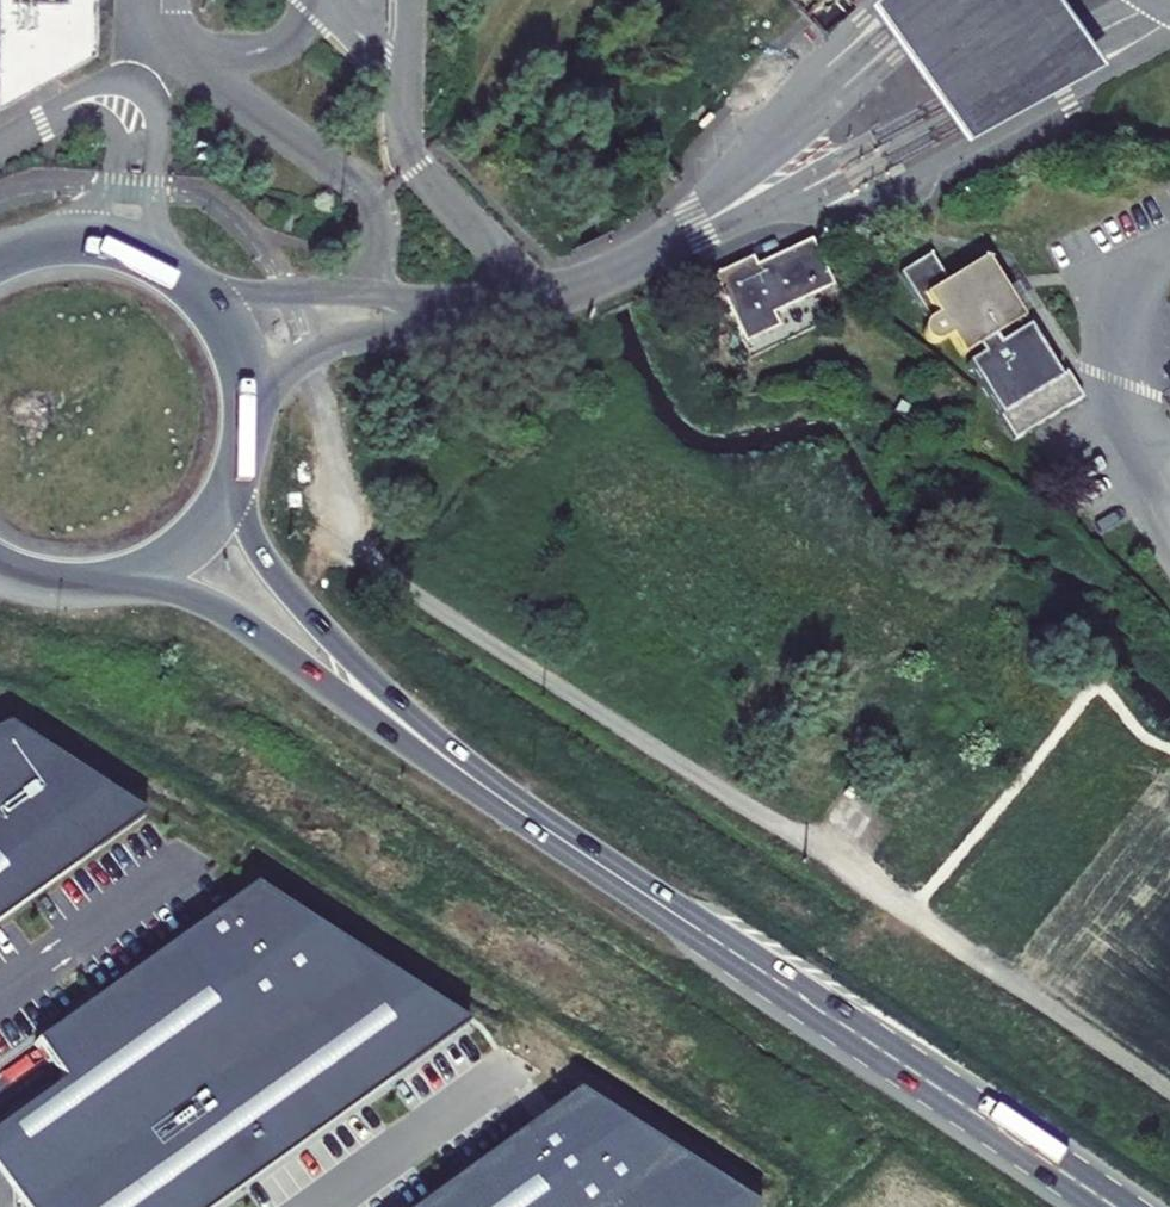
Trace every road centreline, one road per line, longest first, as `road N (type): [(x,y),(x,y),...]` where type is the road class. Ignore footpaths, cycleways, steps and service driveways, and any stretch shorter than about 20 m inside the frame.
road 1 (track): [(309,356),(319,436),(347,535),(388,570),(839,862),(1169,1093)]
road 2 (primary): [(1114,1206),(461,775)]
road 3 (primary): [(241,475),(252,429),(248,374),(228,322),(192,280),(153,254),(106,240),(58,239),(0,257)]
road 4 (primary): [(114,584),(217,607),(461,775)]
road 5 (primary): [(461,775),(273,567),(246,512),(241,475)]
road 6 (primary): [(114,584),(160,567),(200,537),(241,475)]

